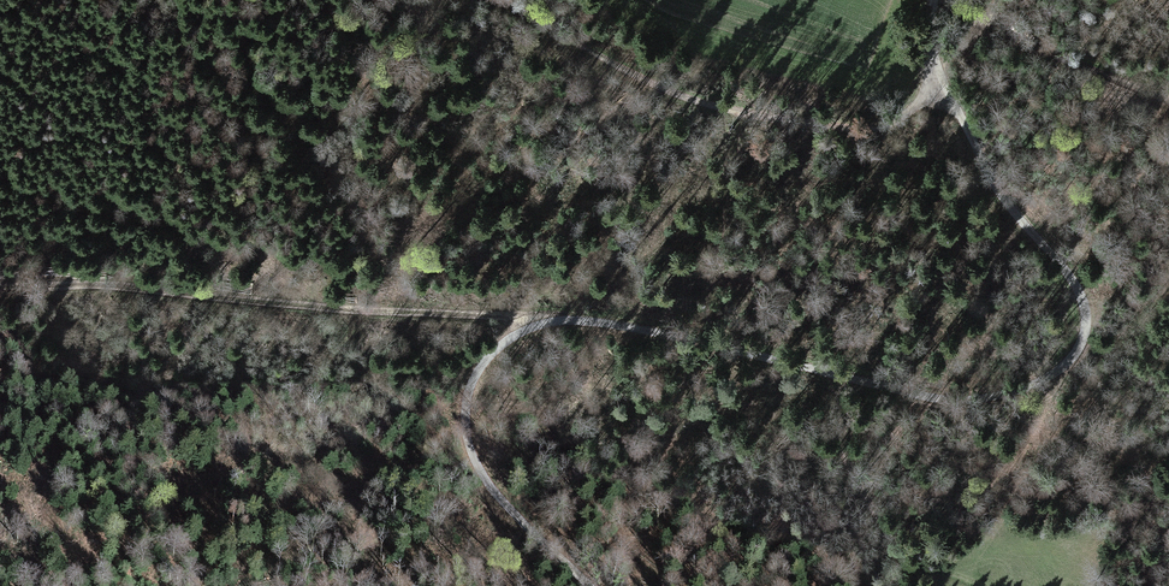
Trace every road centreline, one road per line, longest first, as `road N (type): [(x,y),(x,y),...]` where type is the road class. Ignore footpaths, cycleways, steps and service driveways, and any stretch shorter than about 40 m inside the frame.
road 1 (unclassified): [(934,0),(937,86),(1082,300),(1085,322),(1072,356),(1017,391),(944,401),(653,329),(574,318),(531,324),(476,371),(466,404),(468,435),(506,502),(589,585)]
road 2 (track): [(531,324),(493,314),(103,282),(0,282)]
road 3 (track): [(504,0),(626,67),(742,110),(893,125),(937,86)]
road 4 (track): [(836,372),(847,461),(869,502),(916,559),(978,585)]
road 5 (track): [(961,0),(983,22),(1168,98)]
road 6 (track): [(1072,356),(1115,417),(1168,448)]

